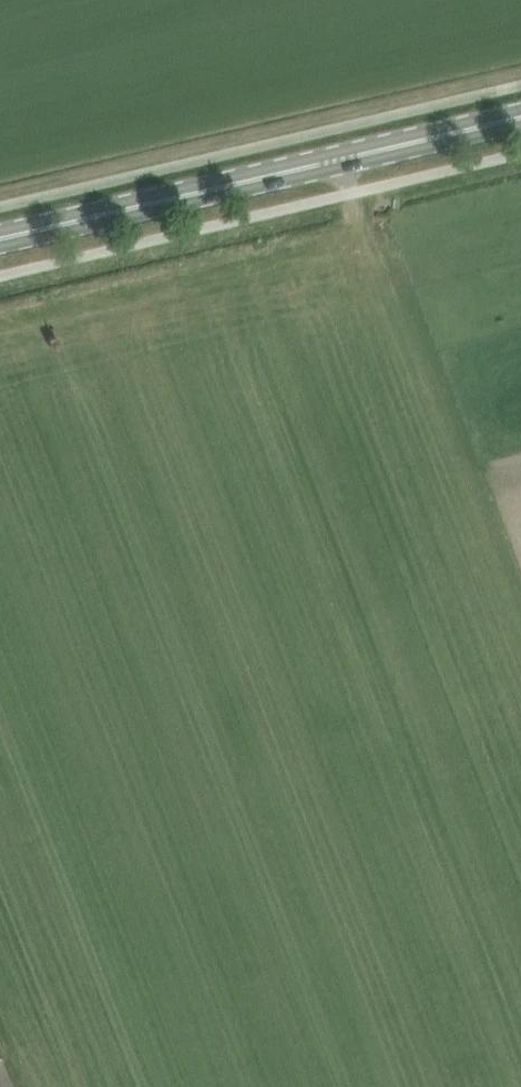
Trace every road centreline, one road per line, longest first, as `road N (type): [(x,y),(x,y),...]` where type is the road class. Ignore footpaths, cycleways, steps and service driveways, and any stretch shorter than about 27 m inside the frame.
road 1 (primary): [(0,240),(520,118)]

